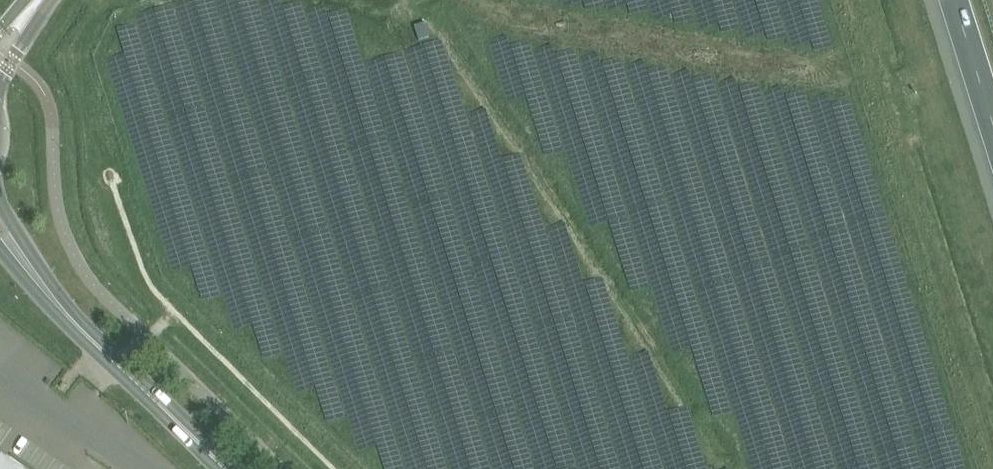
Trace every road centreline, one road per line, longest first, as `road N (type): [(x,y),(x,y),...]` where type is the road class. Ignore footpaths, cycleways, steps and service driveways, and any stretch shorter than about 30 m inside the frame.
road 1 (tertiary): [(223,468),(31,276)]
road 2 (motorway): [(955,0),(992,120)]

